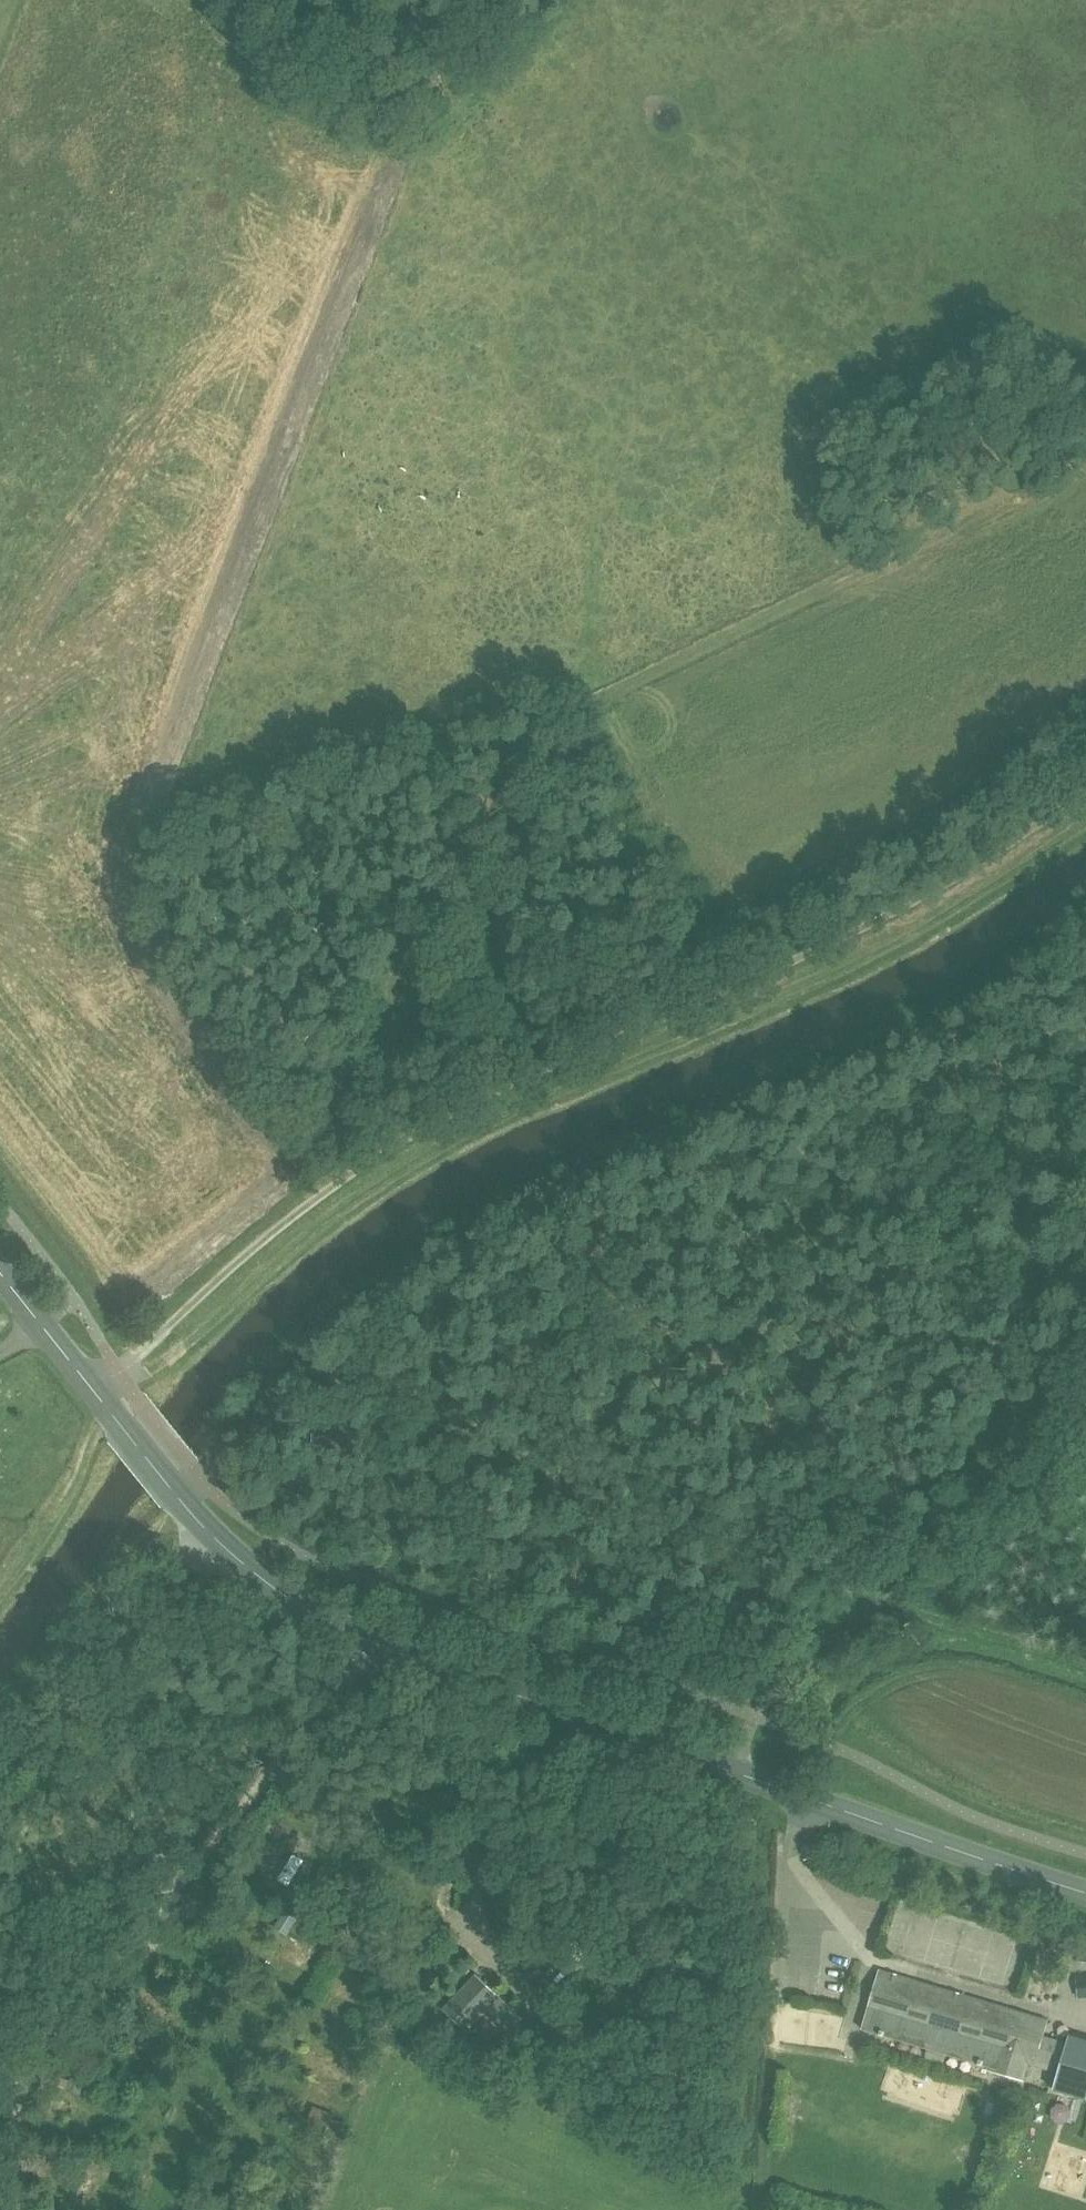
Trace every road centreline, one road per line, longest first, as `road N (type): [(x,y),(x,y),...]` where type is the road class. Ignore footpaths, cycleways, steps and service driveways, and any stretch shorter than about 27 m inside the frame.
road 1 (secondary): [(1085,1891),(340,1627),(241,1562),(187,1507),(0,1270)]
road 2 (track): [(120,1372),(311,1200),(478,1103),(899,921),(1016,856),(1085,805)]
road 3 (track): [(1085,833),(899,944),(469,1131),(346,1206),(232,1295),(132,1389)]
road 4 (track): [(393,1152),(378,1042),(383,996),(458,885),(513,823),(577,769),(606,708),(629,690),(934,547),(997,507),(1011,456)]
road 5 (track): [(0,2027),(129,1837),(170,1716),(187,1507)]
road 6 (track): [(512,1693),(471,1835),(492,1960),(536,1997)]
road 7 (track): [(187,1507),(147,1517),(0,1726)]
road 8 (track): [(894,1590),(978,1515),(1085,1391)]
road 9 (track): [(132,1389),(0,1591)]
road 10 (track): [(894,1590),(756,1717)]

